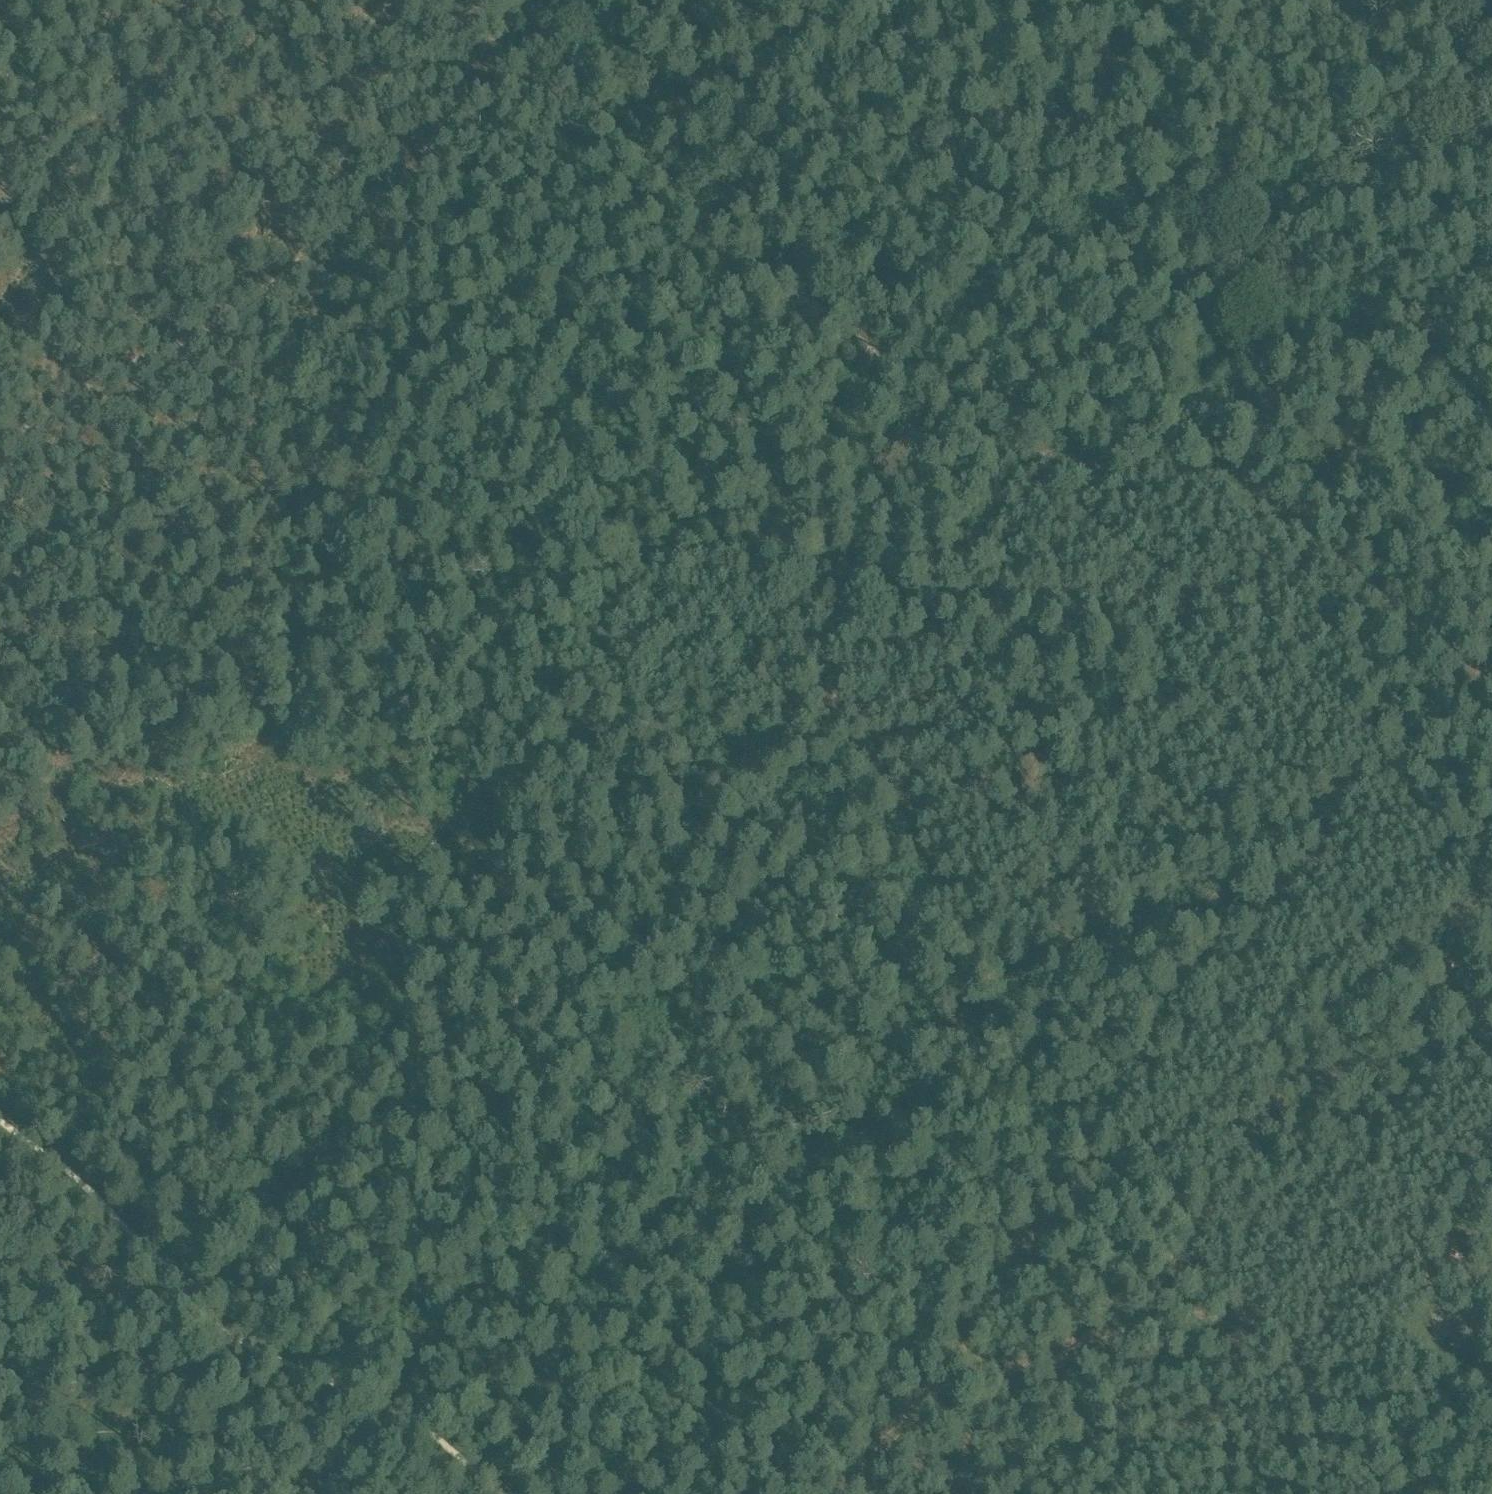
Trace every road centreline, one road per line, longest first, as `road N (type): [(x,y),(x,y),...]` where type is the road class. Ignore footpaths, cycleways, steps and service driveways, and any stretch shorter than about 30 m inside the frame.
road 1 (track): [(0,439),(105,374),(203,329),(305,260),(322,199),(400,70),(480,29),(976,419),(1177,471)]
road 2 (track): [(198,1303),(365,1076),(563,752),(638,727),(1004,966),(1059,964),(1109,918),(1156,906),(1277,911)]
road 3 (track): [(1491,188),(1395,216),(1321,263),(1177,471),(1240,482),(1463,680),(1491,648)]
road 4 (track): [(1404,1493),(1347,1452),(1310,1390),(1312,1371),(1261,1313),(1188,1312),(1119,1339),(965,1352)]

